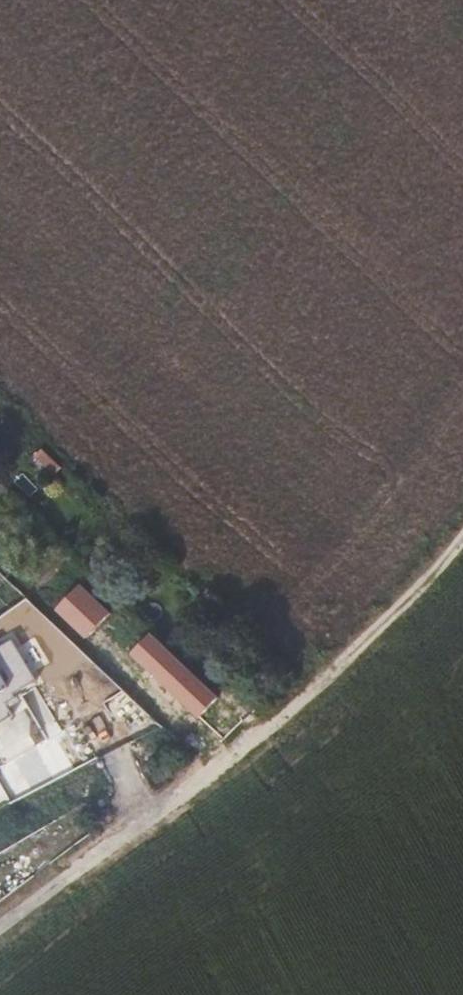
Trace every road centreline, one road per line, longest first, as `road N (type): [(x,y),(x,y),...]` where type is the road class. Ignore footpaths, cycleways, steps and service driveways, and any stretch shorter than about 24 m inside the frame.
road 1 (track): [(0,930),(262,728),(413,595),(462,538)]

